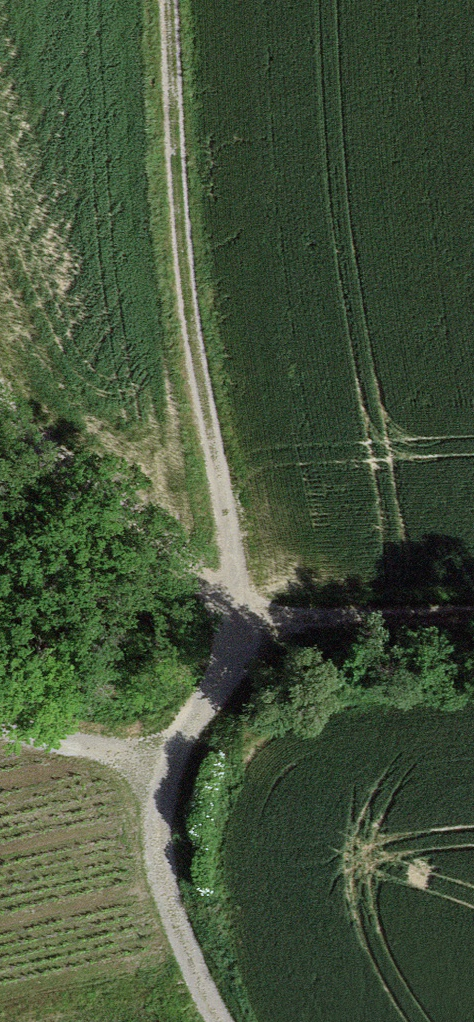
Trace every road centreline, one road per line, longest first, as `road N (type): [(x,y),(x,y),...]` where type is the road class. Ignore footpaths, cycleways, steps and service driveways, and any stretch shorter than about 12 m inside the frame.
road 1 (track): [(166,771),(228,663),(242,614),(189,283),(170,0)]
road 2 (track): [(0,415),(242,614)]
road 3 (track): [(166,771),(159,865),(220,1021)]
road 4 (track): [(473,601),(242,614)]
road 5 (track): [(0,730),(166,771)]

